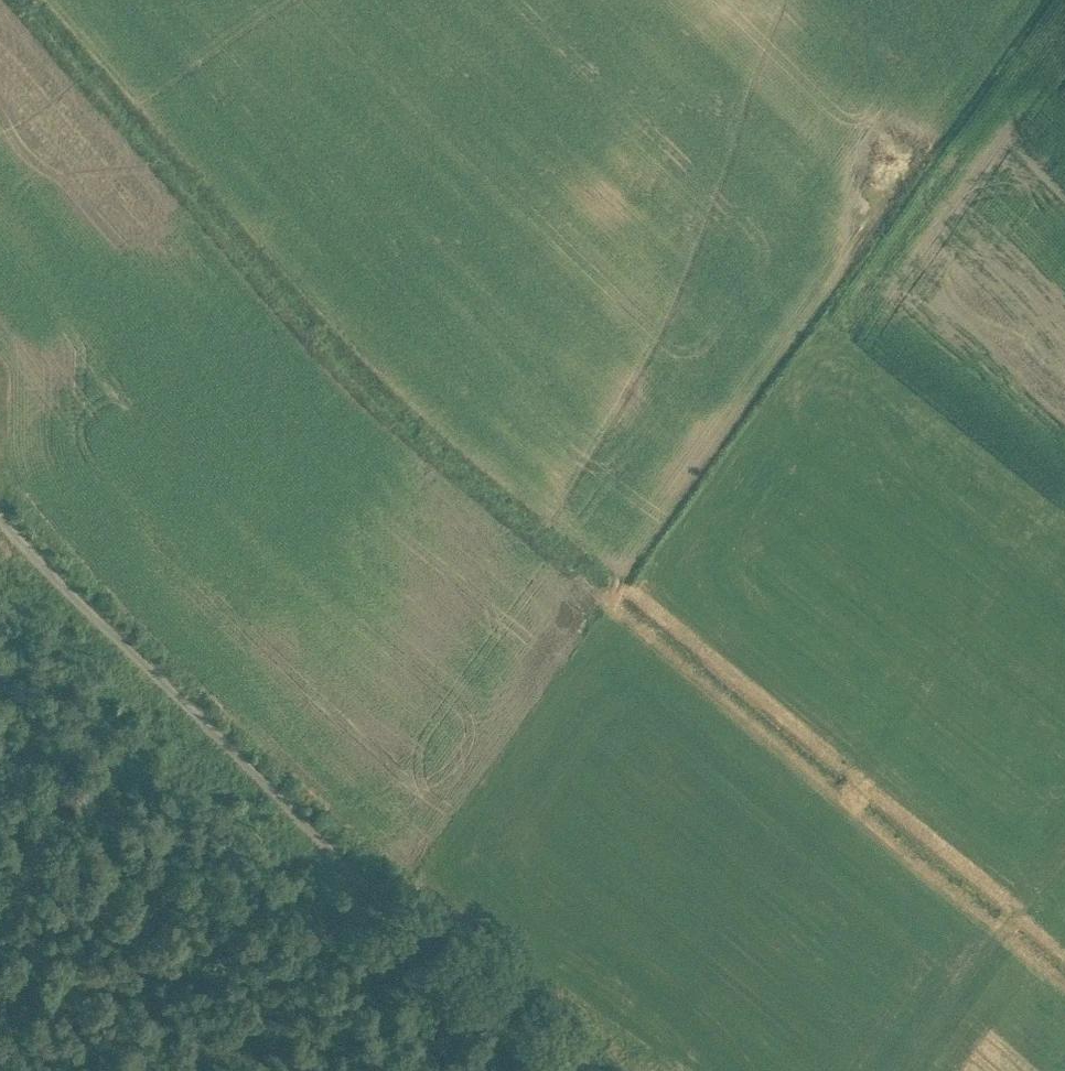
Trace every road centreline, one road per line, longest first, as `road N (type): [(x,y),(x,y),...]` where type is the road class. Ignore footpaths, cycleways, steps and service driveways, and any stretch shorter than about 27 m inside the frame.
road 1 (track): [(0,514),(374,879),(590,1070)]

